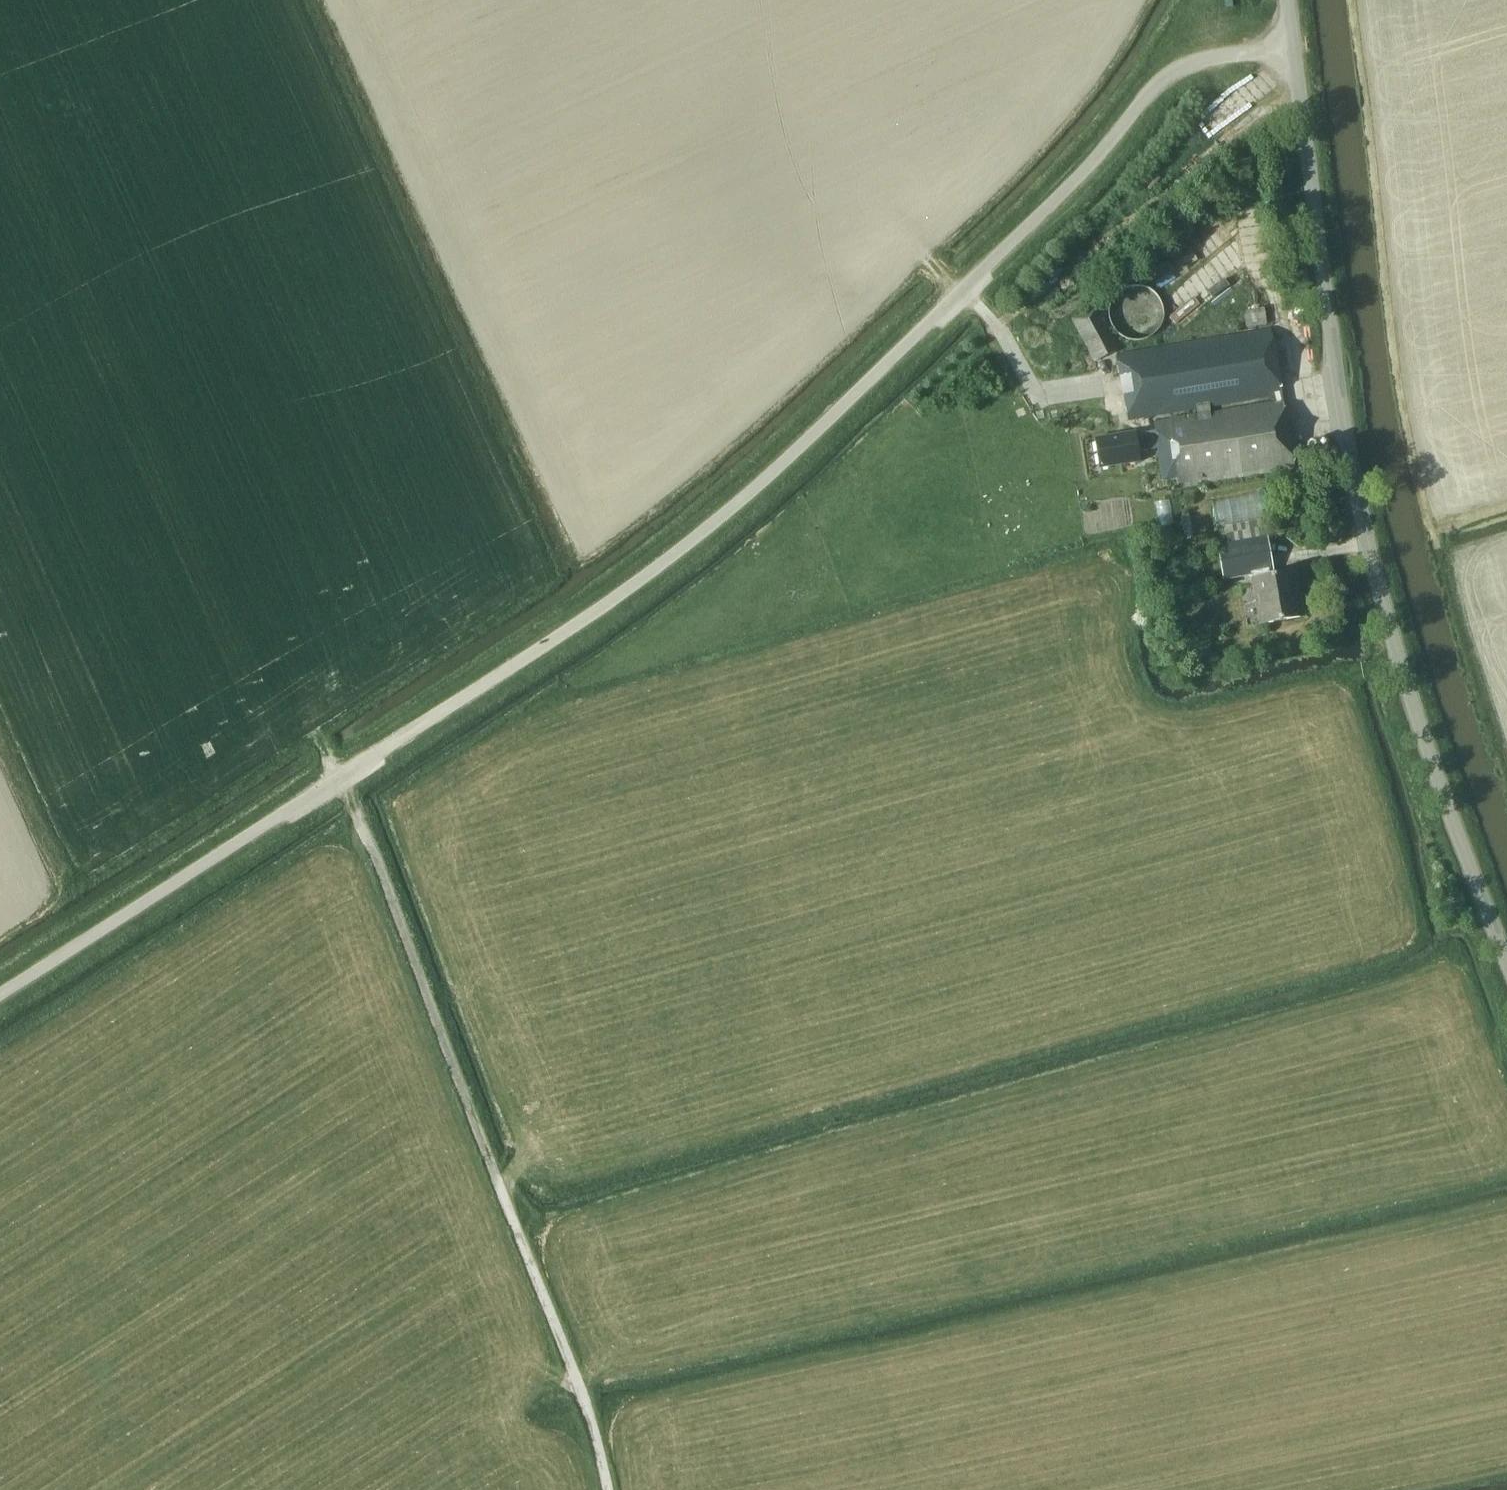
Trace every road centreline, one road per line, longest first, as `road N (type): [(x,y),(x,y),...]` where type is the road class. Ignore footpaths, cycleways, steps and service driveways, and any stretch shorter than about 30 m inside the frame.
road 1 (unclassified): [(0,994),(669,558),(877,373),(1169,73),(1206,57),(1292,49)]
road 2 (tertiary): [(1506,961),(1424,740),(1362,526),(1292,49)]

